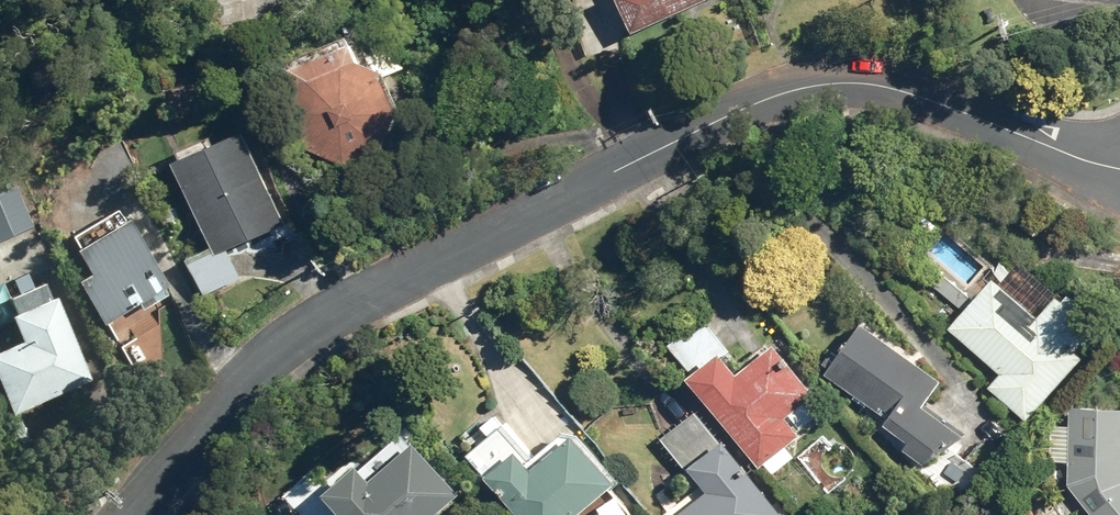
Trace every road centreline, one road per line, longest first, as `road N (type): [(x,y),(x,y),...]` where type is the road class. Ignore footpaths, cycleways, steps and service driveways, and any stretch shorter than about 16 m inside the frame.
road 1 (residential): [(1119,171),(908,93),(808,87),(731,116),(327,324),(276,358),(133,514)]

